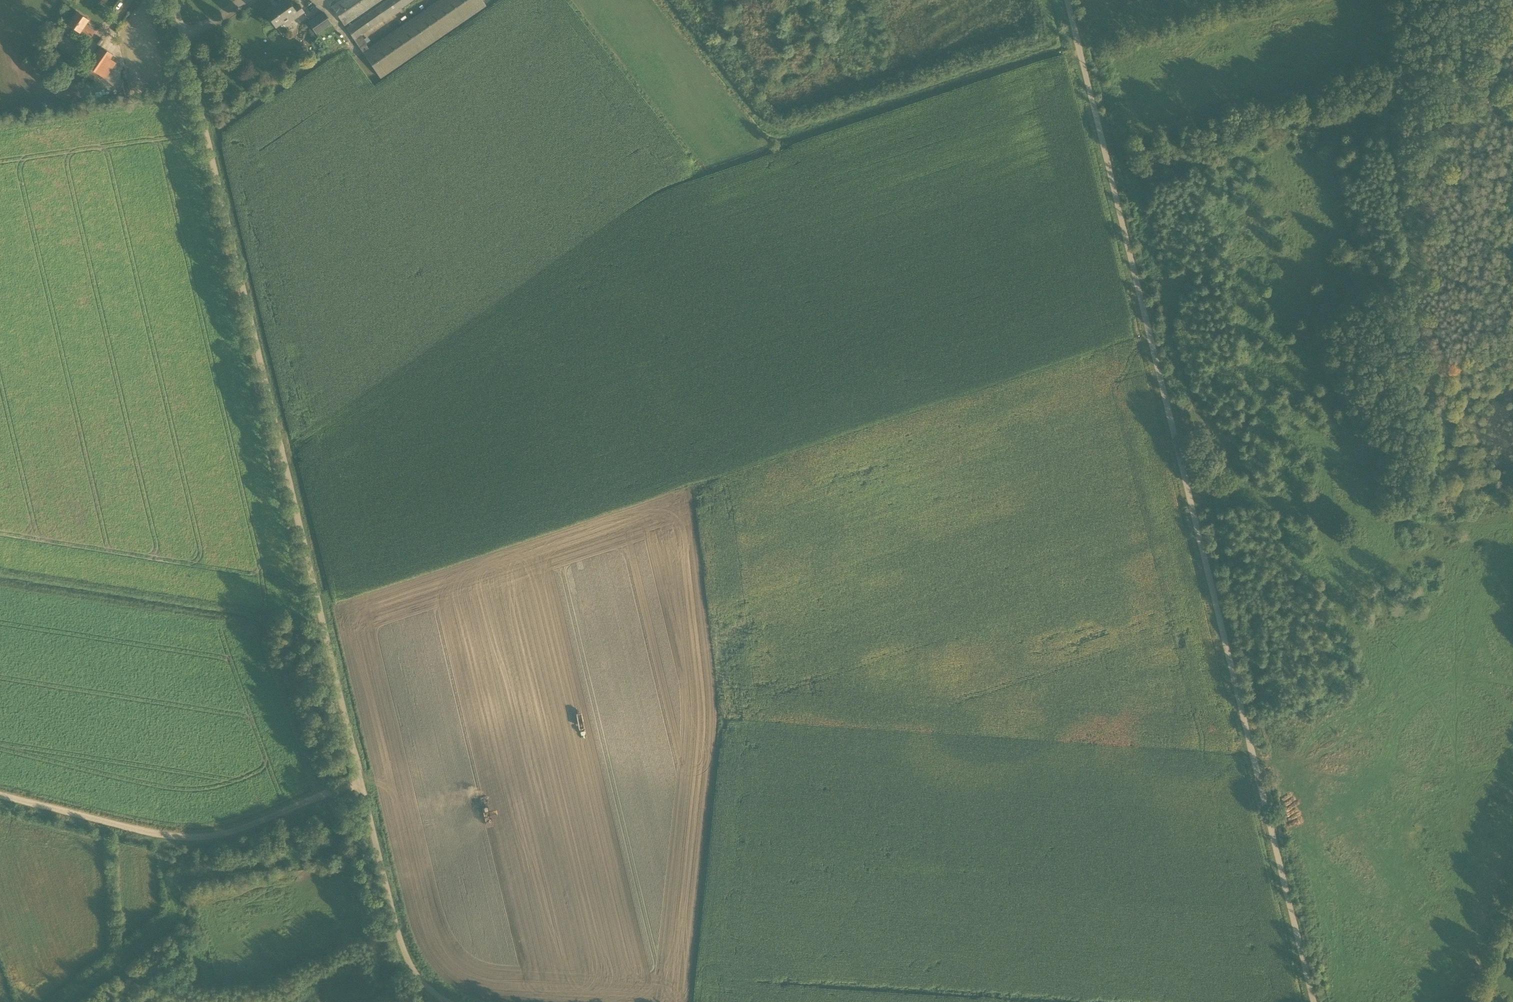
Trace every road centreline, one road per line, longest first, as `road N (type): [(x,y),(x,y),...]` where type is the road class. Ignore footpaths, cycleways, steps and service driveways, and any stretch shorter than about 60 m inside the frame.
road 1 (unclassified): [(174,0),(388,899),(407,961),(435,995),(452,1001)]
road 2 (unclassified): [(1309,1001),(1066,0)]
road 3 (track): [(0,570),(268,618),(330,794)]
road 4 (track): [(360,782),(207,838),(159,836),(0,796)]
road 5 (track): [(1079,51),(1252,0)]

